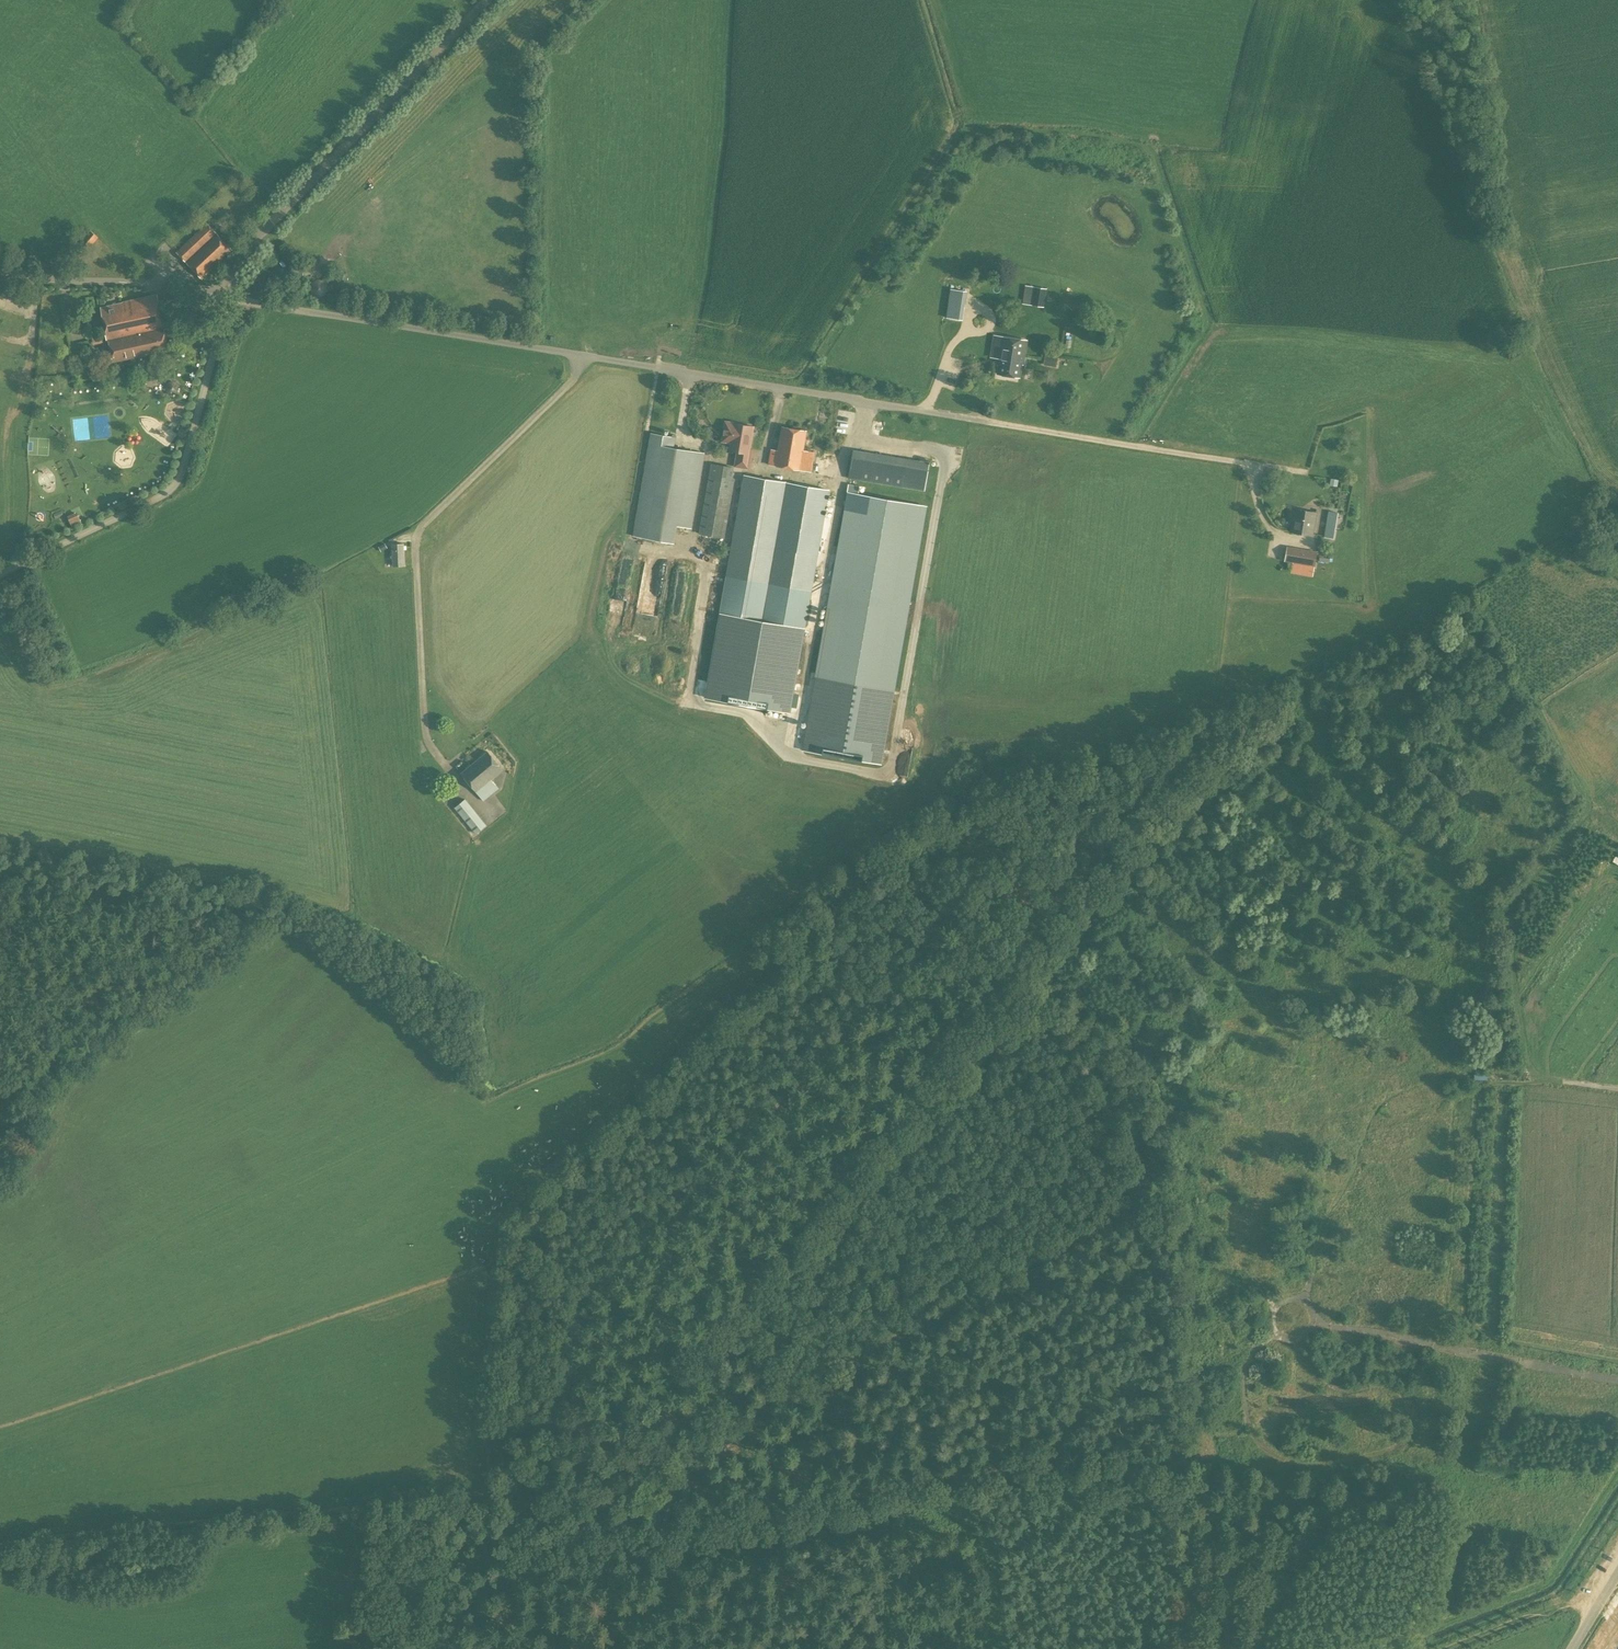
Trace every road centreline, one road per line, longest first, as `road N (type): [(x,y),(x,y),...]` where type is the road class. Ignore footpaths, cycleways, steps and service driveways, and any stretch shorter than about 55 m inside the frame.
road 1 (unclassified): [(1240,463),(227,297)]
road 2 (unclassified): [(227,297),(246,251),(276,218),(488,0)]
road 3 (unclassified): [(0,578),(174,484),(227,297)]
road 4 (track): [(1315,1325),(1617,1382)]
road 5 (unclassified): [(1617,1091),(1479,1084),(1376,1106)]
road 6 (unclassified): [(227,297),(0,271)]
road 7 (track): [(1271,1323),(1278,1303),(1292,1298),(1315,1313),(1314,1327),(1298,1341),(1274,1330)]

